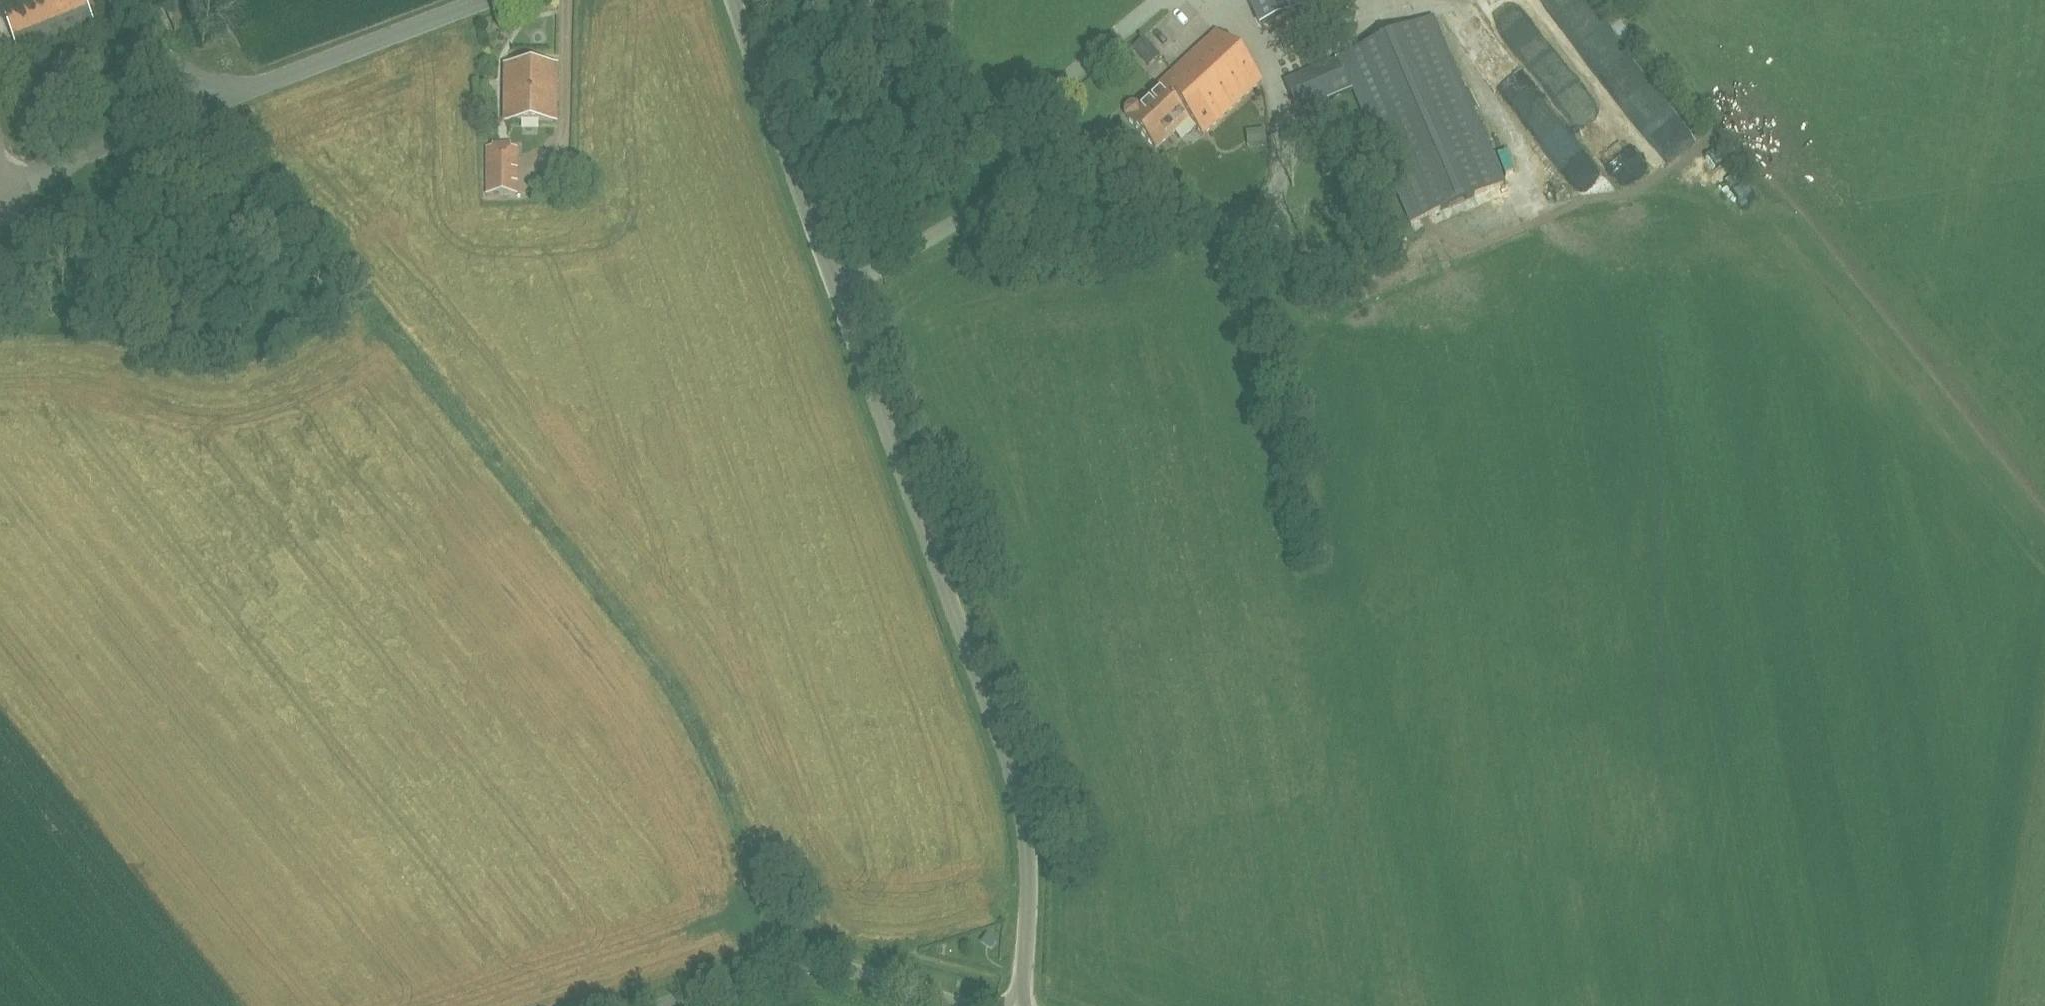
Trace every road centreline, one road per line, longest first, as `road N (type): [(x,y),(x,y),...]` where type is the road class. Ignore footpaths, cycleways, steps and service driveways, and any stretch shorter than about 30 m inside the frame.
road 1 (unclassified): [(1016,1005),(1029,881),(1015,777),(735,0)]
road 2 (unclassified): [(683,1005),(788,973),(830,968),(964,1005)]

